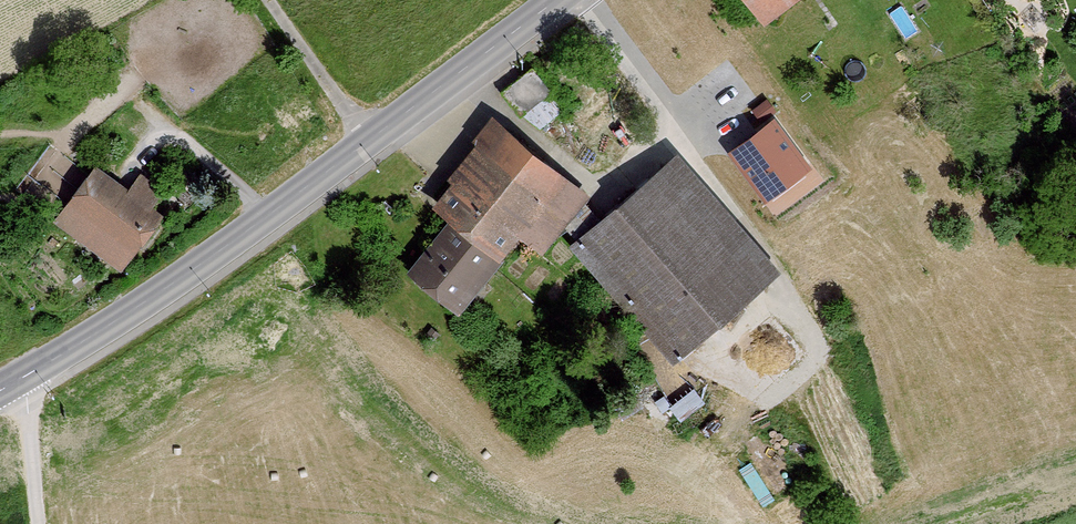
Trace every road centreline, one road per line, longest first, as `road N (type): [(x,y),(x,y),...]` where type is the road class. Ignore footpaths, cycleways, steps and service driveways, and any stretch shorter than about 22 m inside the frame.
road 1 (secondary): [(556,0),(217,256),(0,391)]
road 2 (tertiary): [(587,0),(710,152)]
road 3 (track): [(267,0),(370,140)]
road 4 (track): [(22,379),(37,523)]

